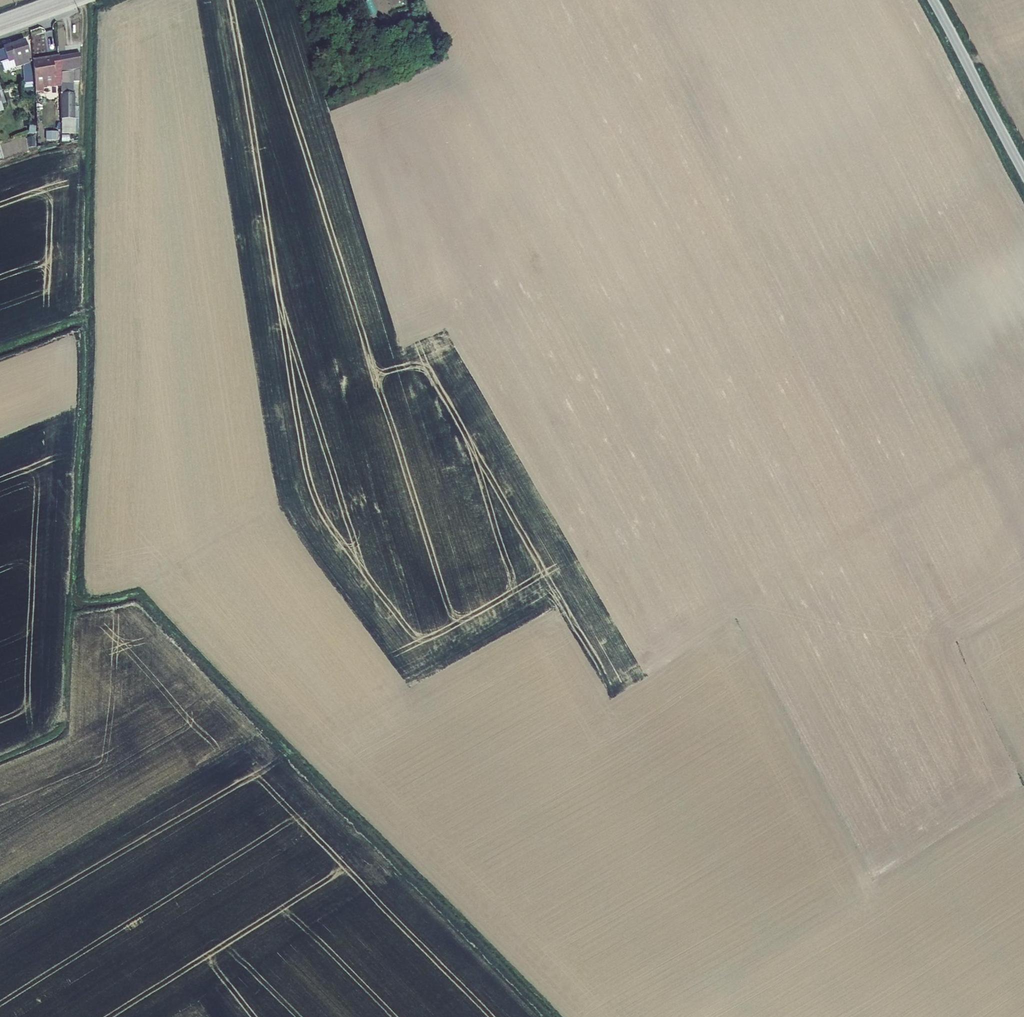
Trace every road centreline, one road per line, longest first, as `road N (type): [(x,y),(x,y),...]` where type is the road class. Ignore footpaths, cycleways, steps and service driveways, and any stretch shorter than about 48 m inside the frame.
road 1 (unclassified): [(1023,172),(933,0)]

